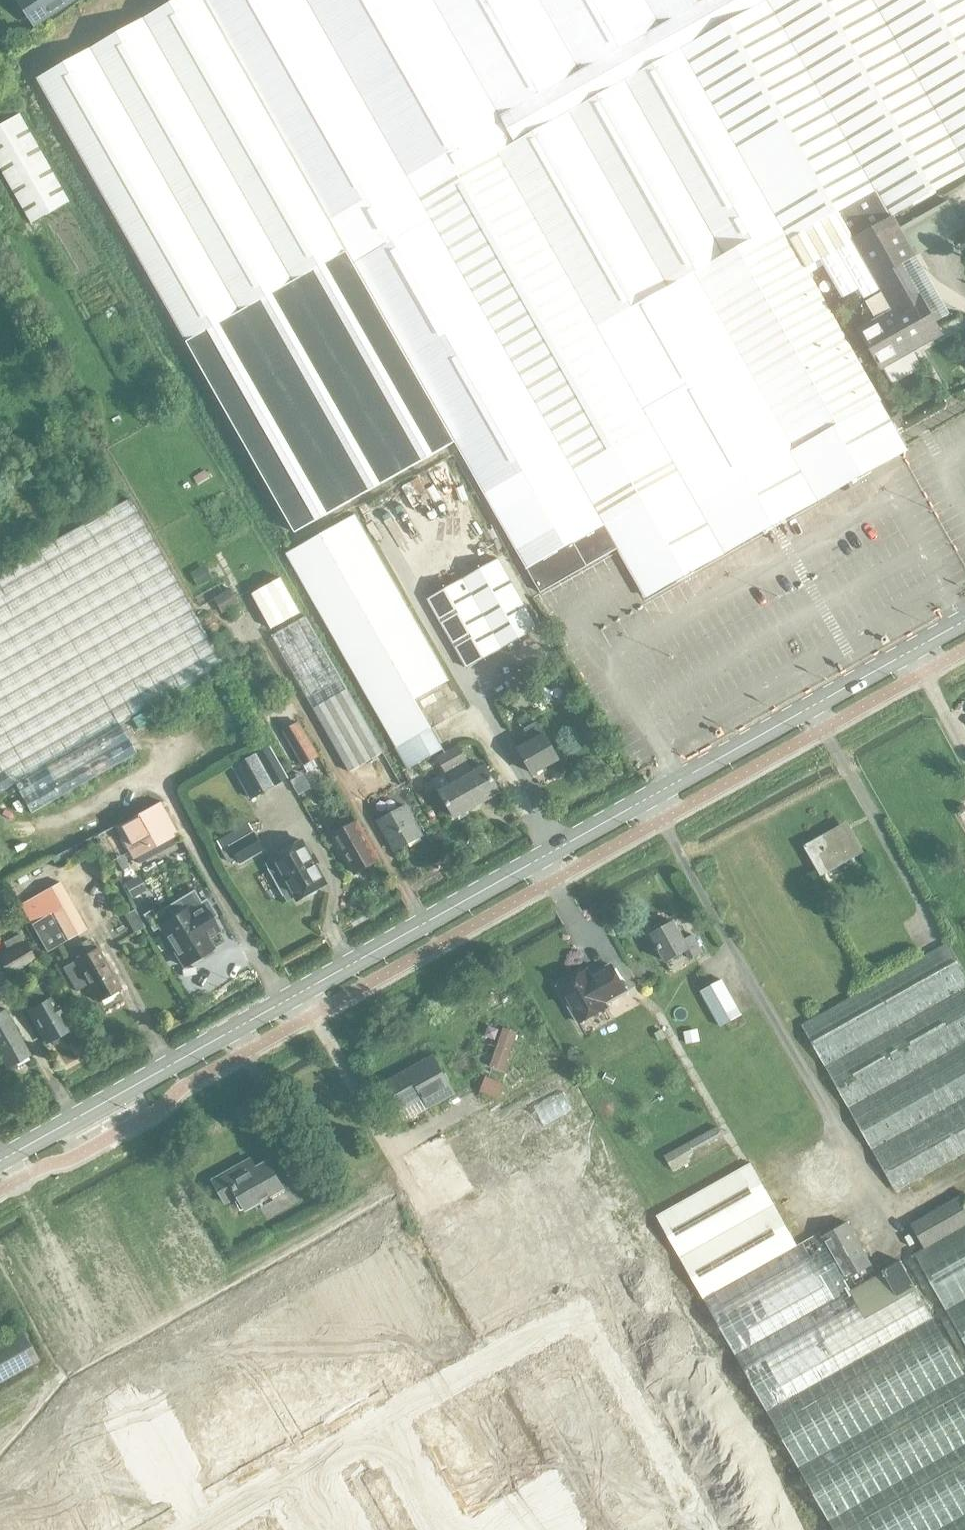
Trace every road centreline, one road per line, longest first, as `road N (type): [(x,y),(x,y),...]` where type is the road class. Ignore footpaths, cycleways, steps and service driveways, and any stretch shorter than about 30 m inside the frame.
road 1 (tertiary): [(0,1168),(964,623)]
road 2 (residential): [(445,1529),(386,1429),(216,1529)]

